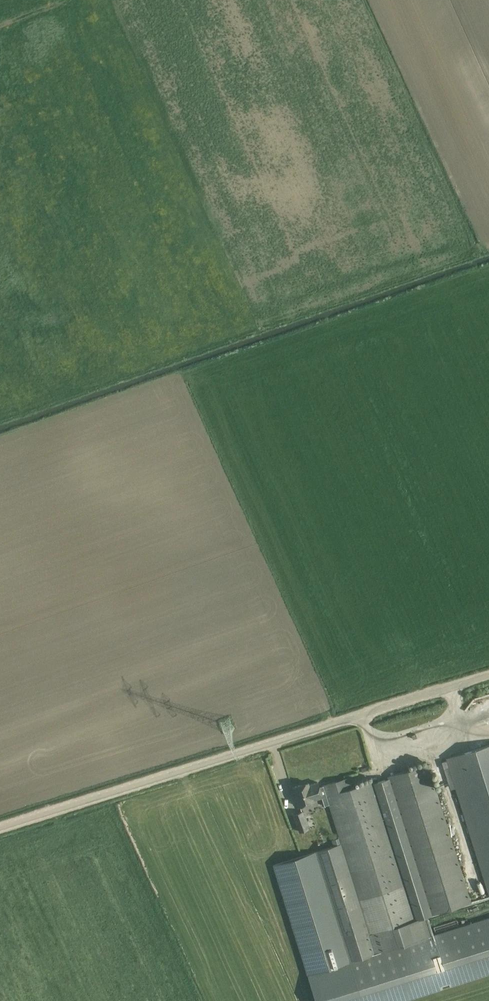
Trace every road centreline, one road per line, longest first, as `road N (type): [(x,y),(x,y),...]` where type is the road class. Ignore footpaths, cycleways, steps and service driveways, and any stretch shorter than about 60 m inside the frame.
road 1 (unclassified): [(0,829),(488,676)]

